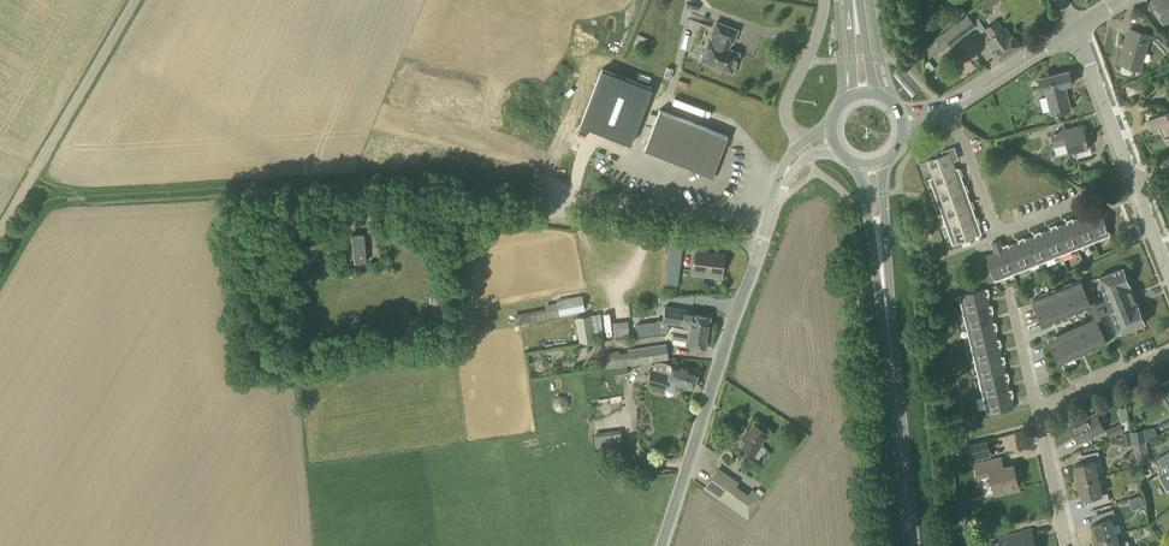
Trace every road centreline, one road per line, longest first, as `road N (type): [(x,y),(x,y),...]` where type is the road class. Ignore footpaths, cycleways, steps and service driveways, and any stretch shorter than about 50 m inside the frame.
road 1 (tertiary): [(660,545),(782,183),(804,151)]
road 2 (primary): [(912,545),(870,166)]
road 3 (unclassified): [(0,231),(135,0)]
road 4 (residential): [(1089,199),(997,235),(945,114)]
road 5 (residential): [(1135,182),(1073,25)]
road 6 (unclassified): [(824,0),(786,107),(804,151)]
road 7 (residential): [(1037,415),(1168,355)]
road 8 (residential): [(957,104),(1073,25)]
road 9 (residential): [(1065,545),(1037,415)]
road 10 (residential): [(1037,415),(1009,292)]

